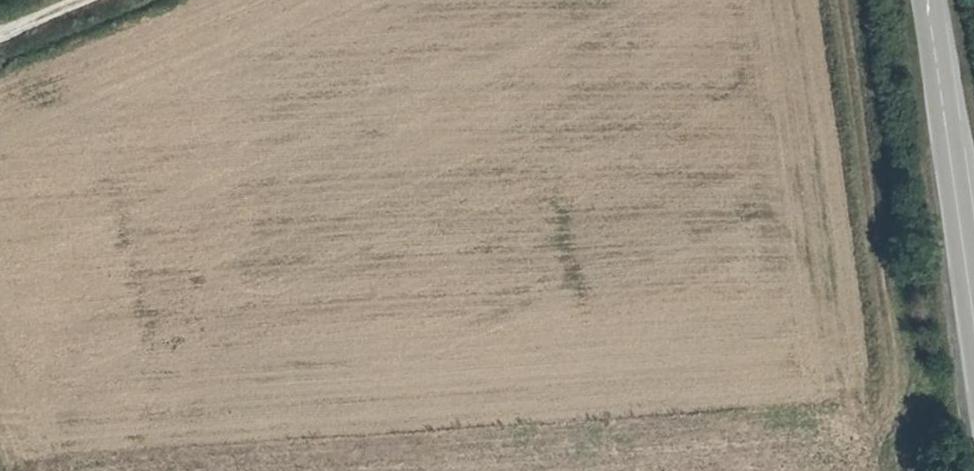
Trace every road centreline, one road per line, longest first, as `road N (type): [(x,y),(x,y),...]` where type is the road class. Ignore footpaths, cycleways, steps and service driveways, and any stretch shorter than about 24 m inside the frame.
road 1 (secondary): [(924,0),(973,321)]

